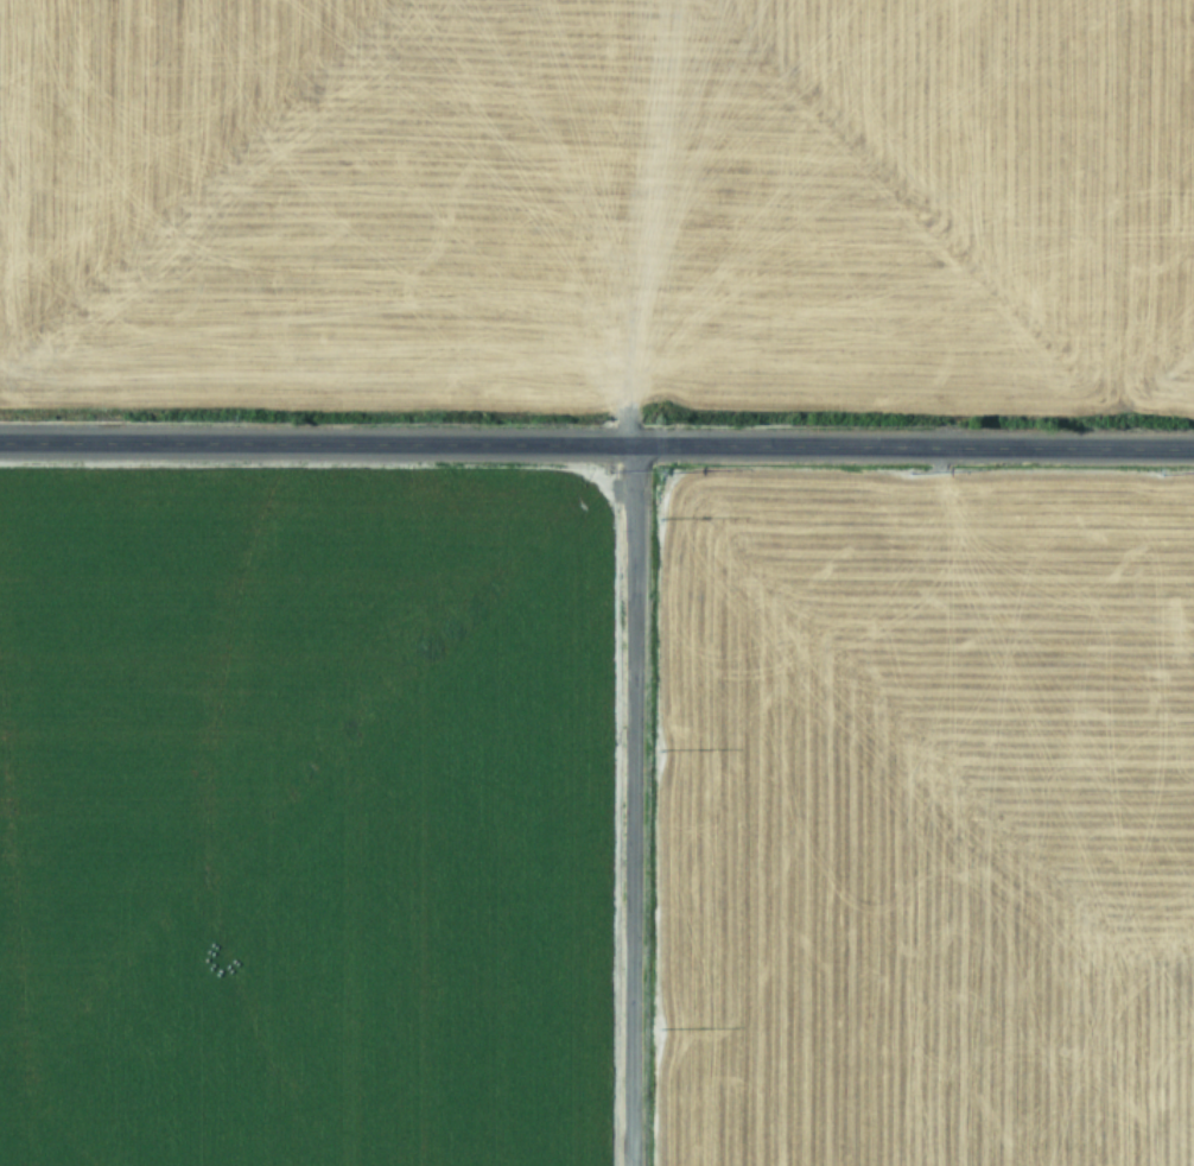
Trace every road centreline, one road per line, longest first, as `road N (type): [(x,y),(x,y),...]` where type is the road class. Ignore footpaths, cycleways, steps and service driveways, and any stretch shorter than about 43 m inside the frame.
road 1 (tertiary): [(1193,451),(0,443)]
road 2 (tertiary): [(630,1165),(628,448)]

